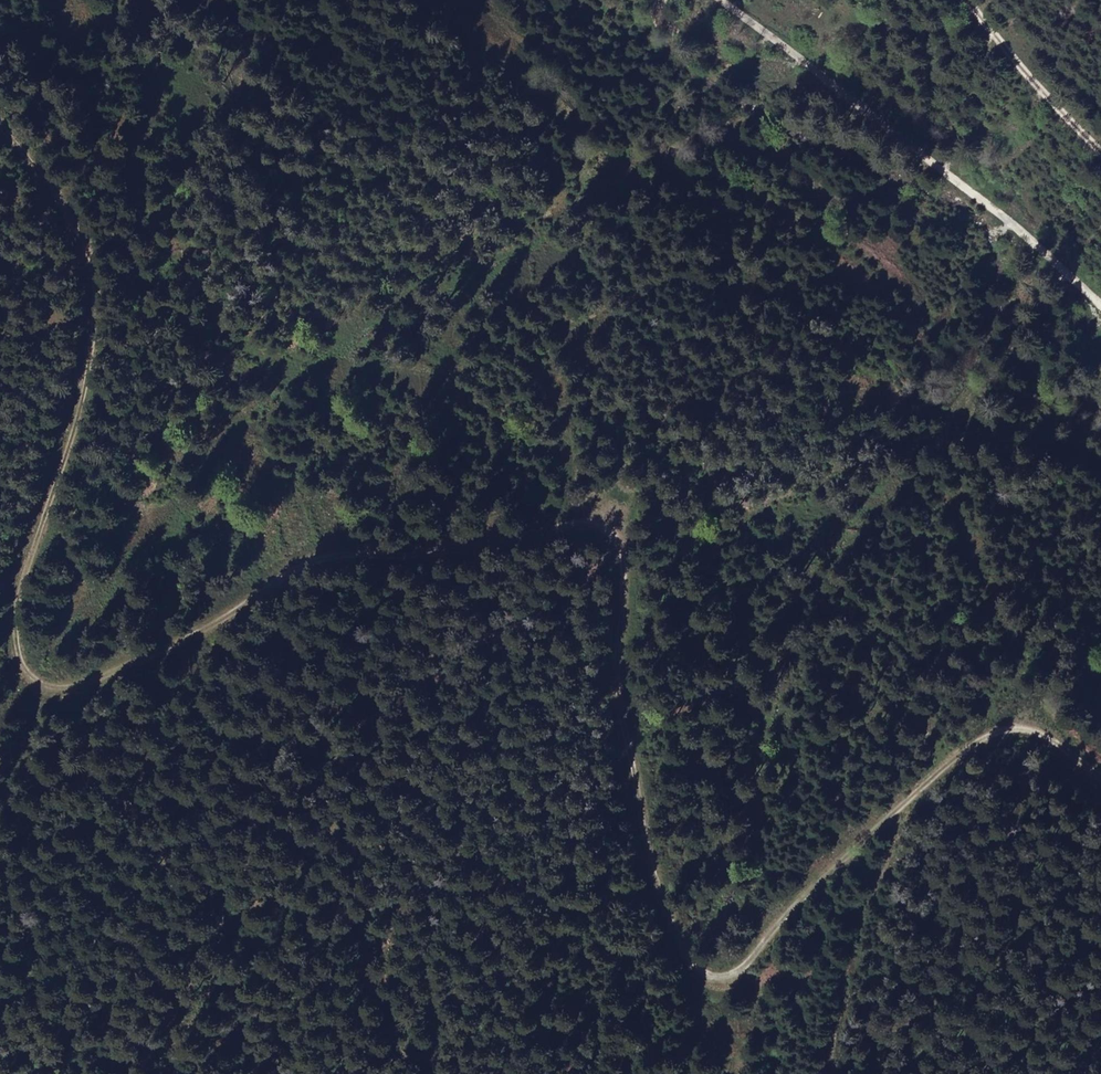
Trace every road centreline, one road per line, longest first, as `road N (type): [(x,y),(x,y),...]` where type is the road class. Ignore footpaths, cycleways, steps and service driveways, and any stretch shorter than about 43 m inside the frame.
road 1 (track): [(1100,773),(1056,737),(1023,726),(965,749),(756,943),(722,961),(694,947),(652,854),(625,694),(627,583),(620,551),(601,527),(548,530),(479,549),(394,545),(326,555),(118,678),(67,681),(33,669),(21,630),(23,570),(72,427),(90,302),(58,205),(0,126)]
road 2 (track): [(176,1073),(316,743),(587,574),(601,527)]
road 3 (track): [(716,0),(962,183),(1100,313)]
road 4 (track): [(1100,152),(970,0)]

